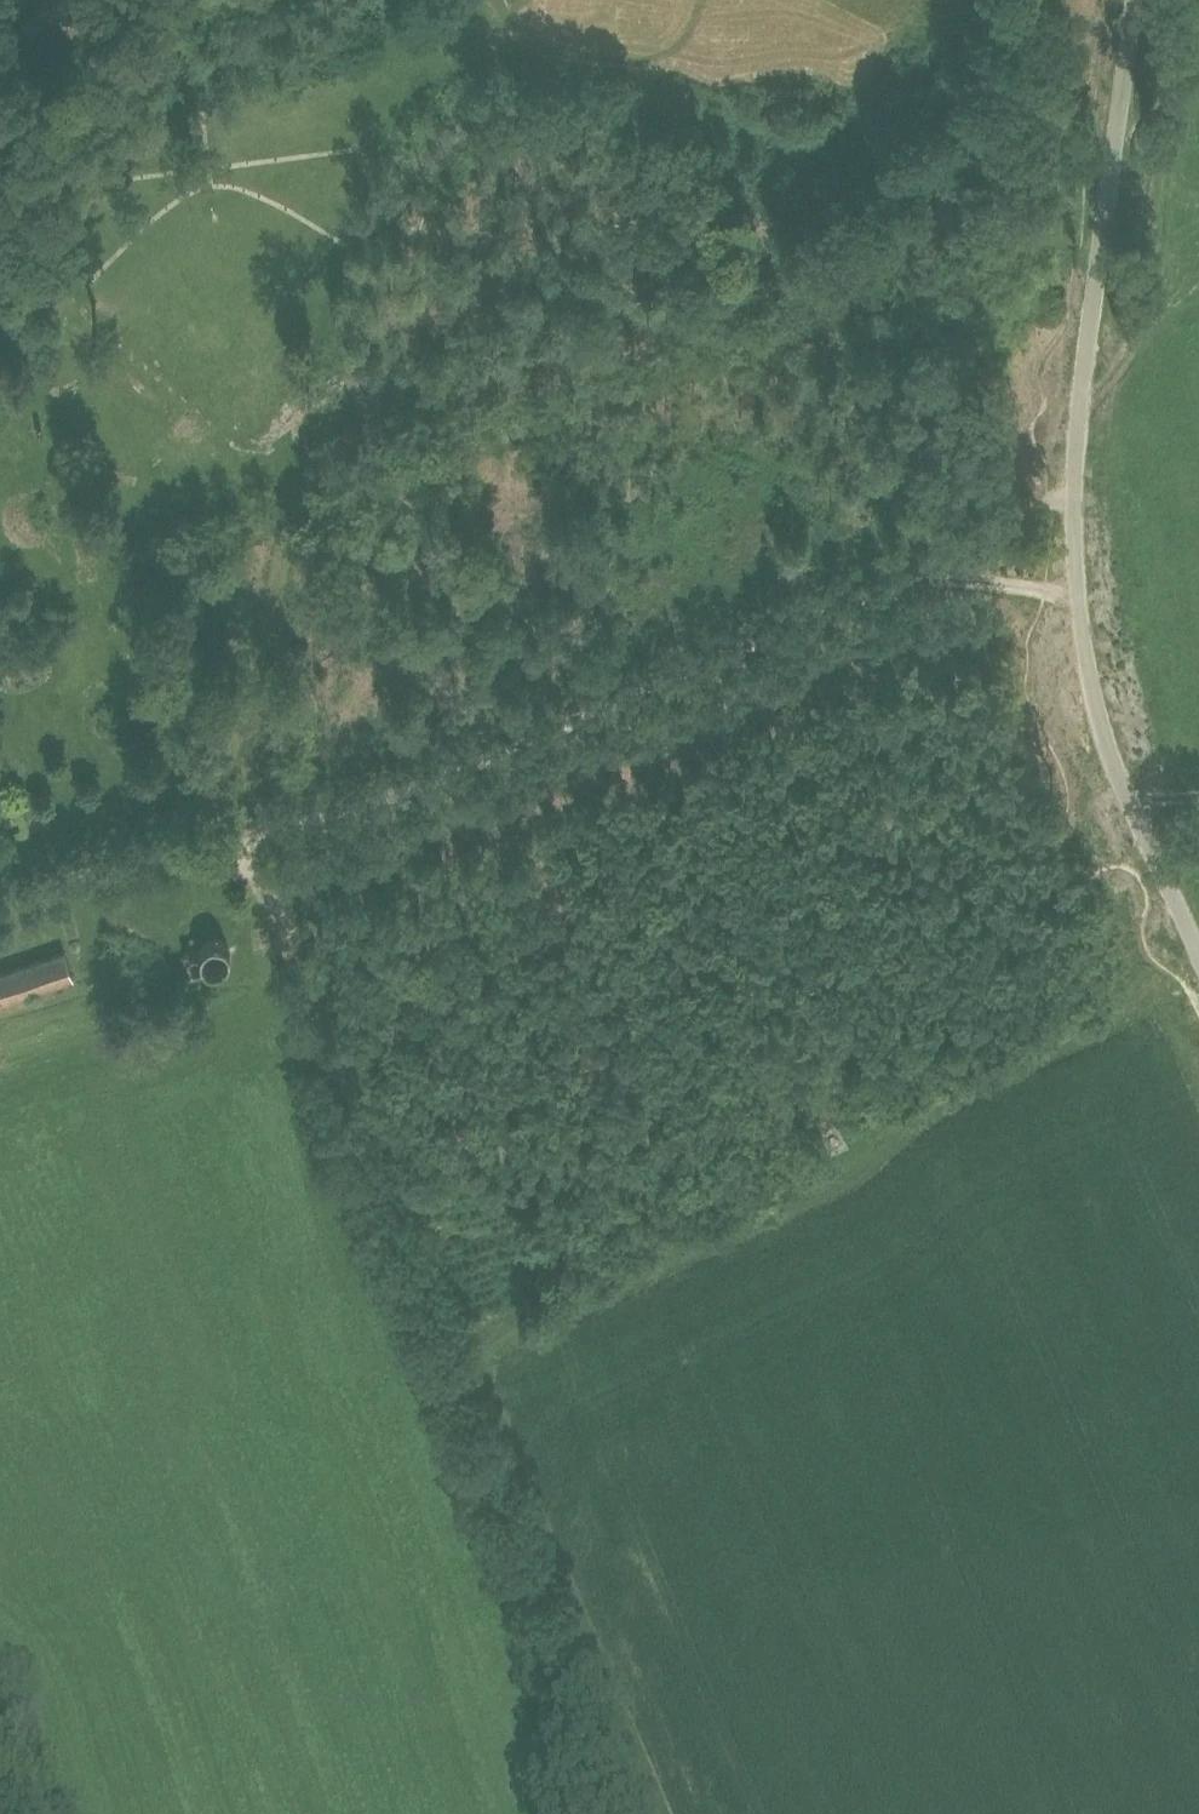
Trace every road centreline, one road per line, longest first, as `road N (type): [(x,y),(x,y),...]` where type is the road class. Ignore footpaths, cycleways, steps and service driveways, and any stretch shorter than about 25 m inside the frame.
road 1 (unclassified): [(1198,952),(1098,723),(1076,597),(1082,401),(1134,0)]
road 2 (track): [(1076,597),(913,572),(453,764),(221,832)]
road 3 (track): [(221,832),(0,907)]
road 4 (track): [(913,572),(1075,496)]

